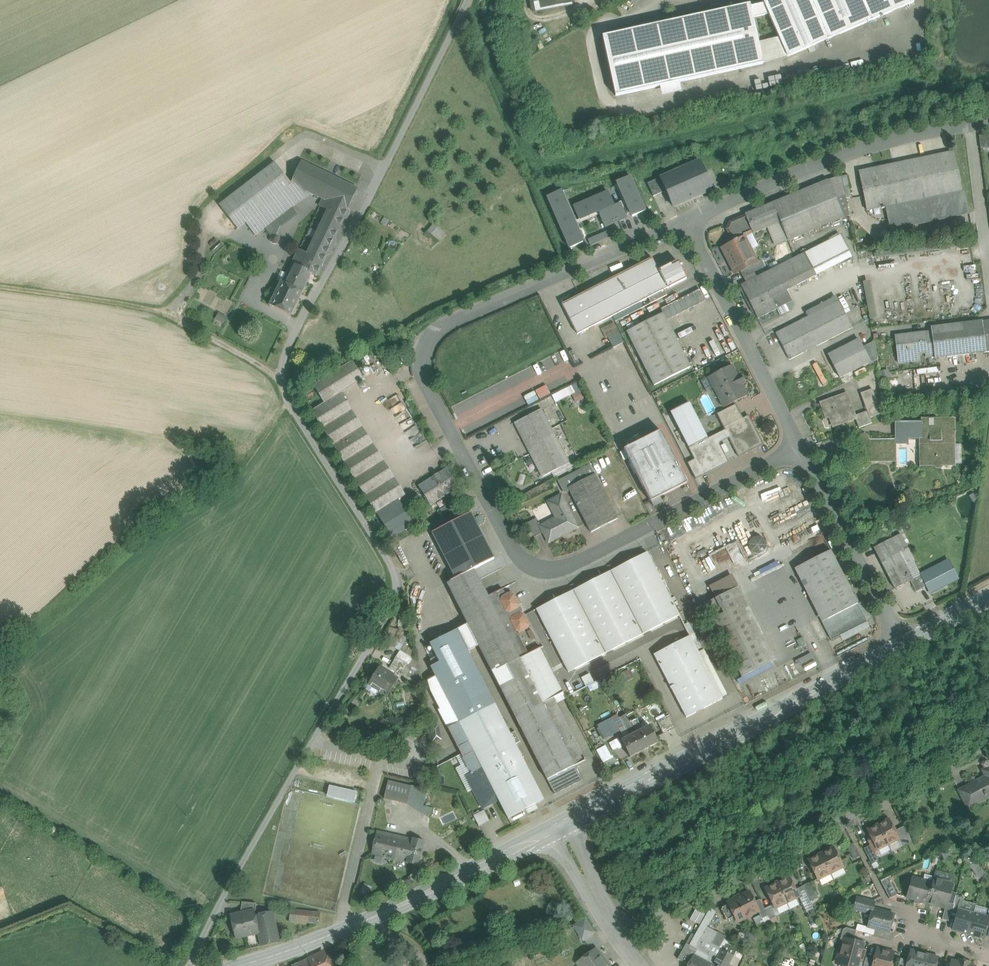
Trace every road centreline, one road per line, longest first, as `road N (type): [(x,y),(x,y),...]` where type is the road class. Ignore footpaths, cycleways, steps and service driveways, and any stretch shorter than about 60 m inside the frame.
road 1 (residential): [(465,0),(282,371),(292,409),(388,561),(396,598),(190,965)]
road 2 (unclassified): [(686,220),(440,328),(421,355),(432,397),(512,548),(543,569),(571,564),(801,448)]
road 3 (track): [(282,384),(180,320),(178,305),(202,262),(202,219),(299,140),(381,166)]
road 4 (residential): [(623,940),(988,749)]
road 5 (unclassified): [(901,646),(559,822)]
road 6 (unclassified): [(559,822),(340,932),(239,965)]
road 7 (unclassified): [(686,220),(867,148),(988,123)]
road 8 (unclassified): [(686,220),(801,448)]
road 9 (unclassified): [(801,448),(901,646)]
road 10 (residential): [(559,822),(623,940)]

